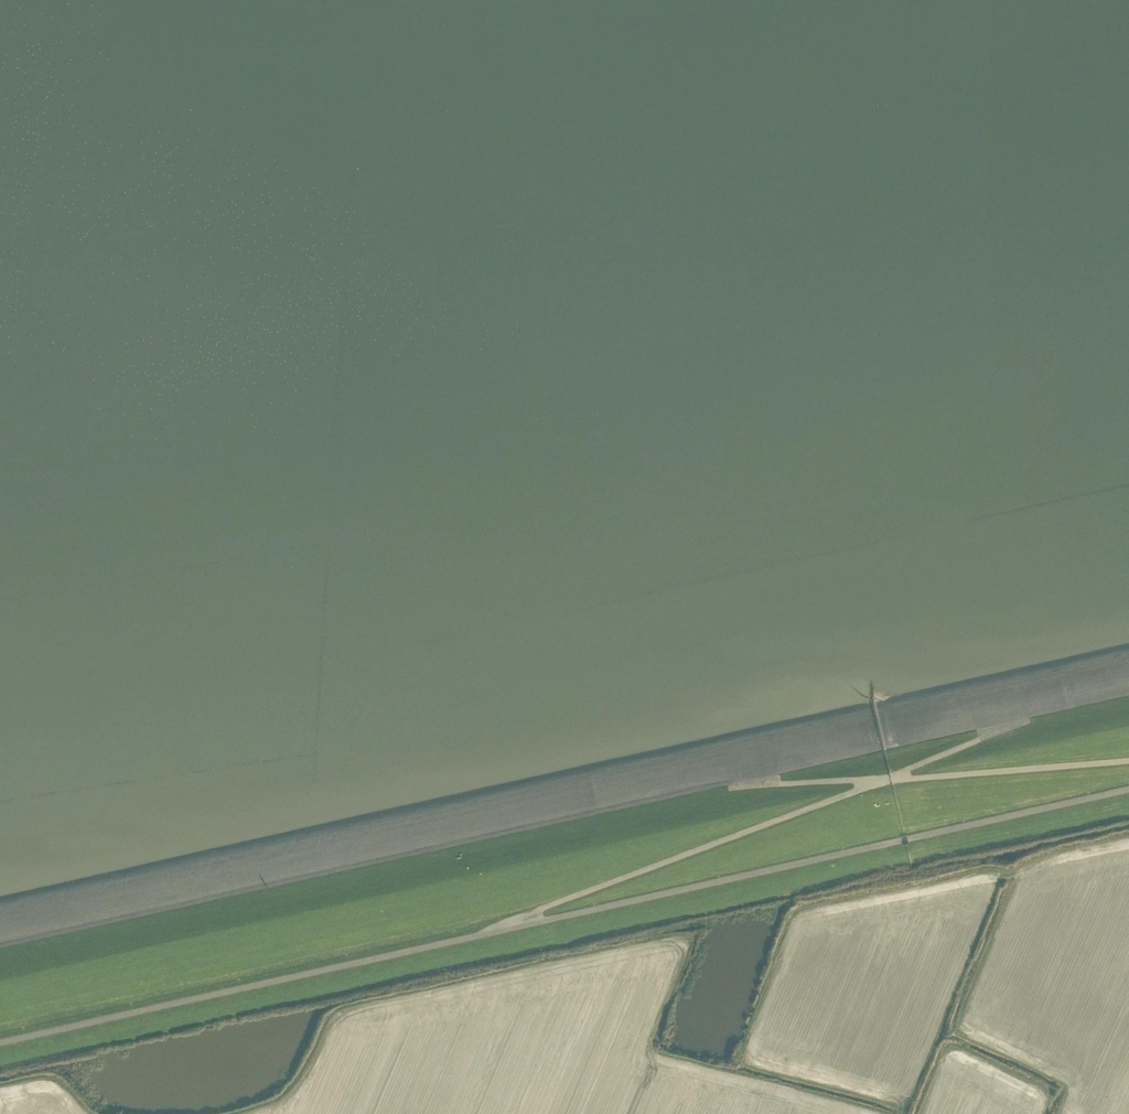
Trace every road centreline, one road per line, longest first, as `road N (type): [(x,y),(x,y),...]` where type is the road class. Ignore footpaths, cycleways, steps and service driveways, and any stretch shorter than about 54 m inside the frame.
road 1 (track): [(0,944),(864,751)]
road 2 (track): [(1128,689),(901,743)]

